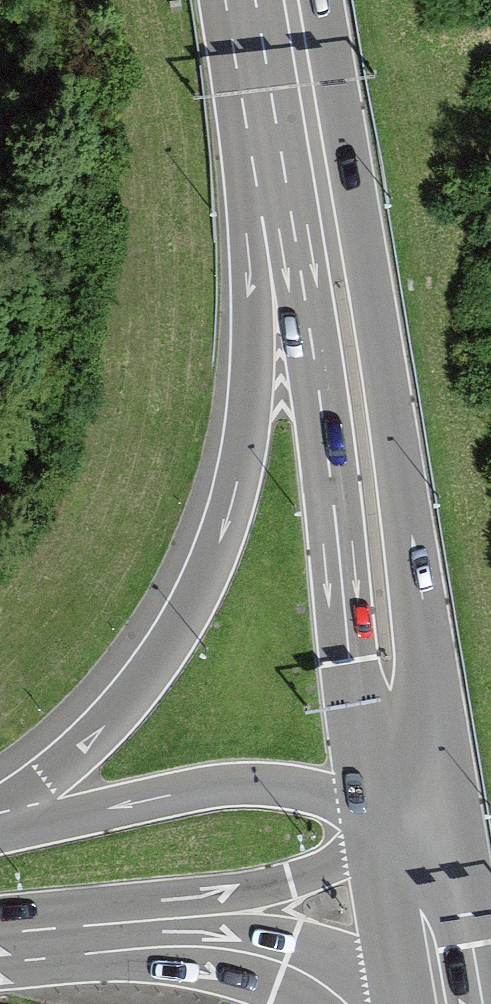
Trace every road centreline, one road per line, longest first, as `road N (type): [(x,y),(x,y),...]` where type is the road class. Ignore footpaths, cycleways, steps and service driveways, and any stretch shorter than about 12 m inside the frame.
road 1 (motorway): [(274,107),(242,407),(209,543),(169,628),(111,705),(39,775),(0,798)]
road 2 (trunk): [(274,107),(378,826)]
road 3 (trunk): [(432,663),(319,0)]
road 4 (motorway): [(378,826),(313,794),(247,786),(0,834)]
road 5 (motorway): [(23,945),(292,879),(342,857),(378,826)]
road 6 (motorway): [(23,945),(230,949),(285,964),(346,1003)]
road 7 (trunk): [(475,943),(432,663)]
road 8 (trunk): [(378,826),(405,1003)]
road 9 (motorway): [(378,826),(411,778),(432,663)]
road 10 (motorway): [(475,943),(430,867),(378,826)]

